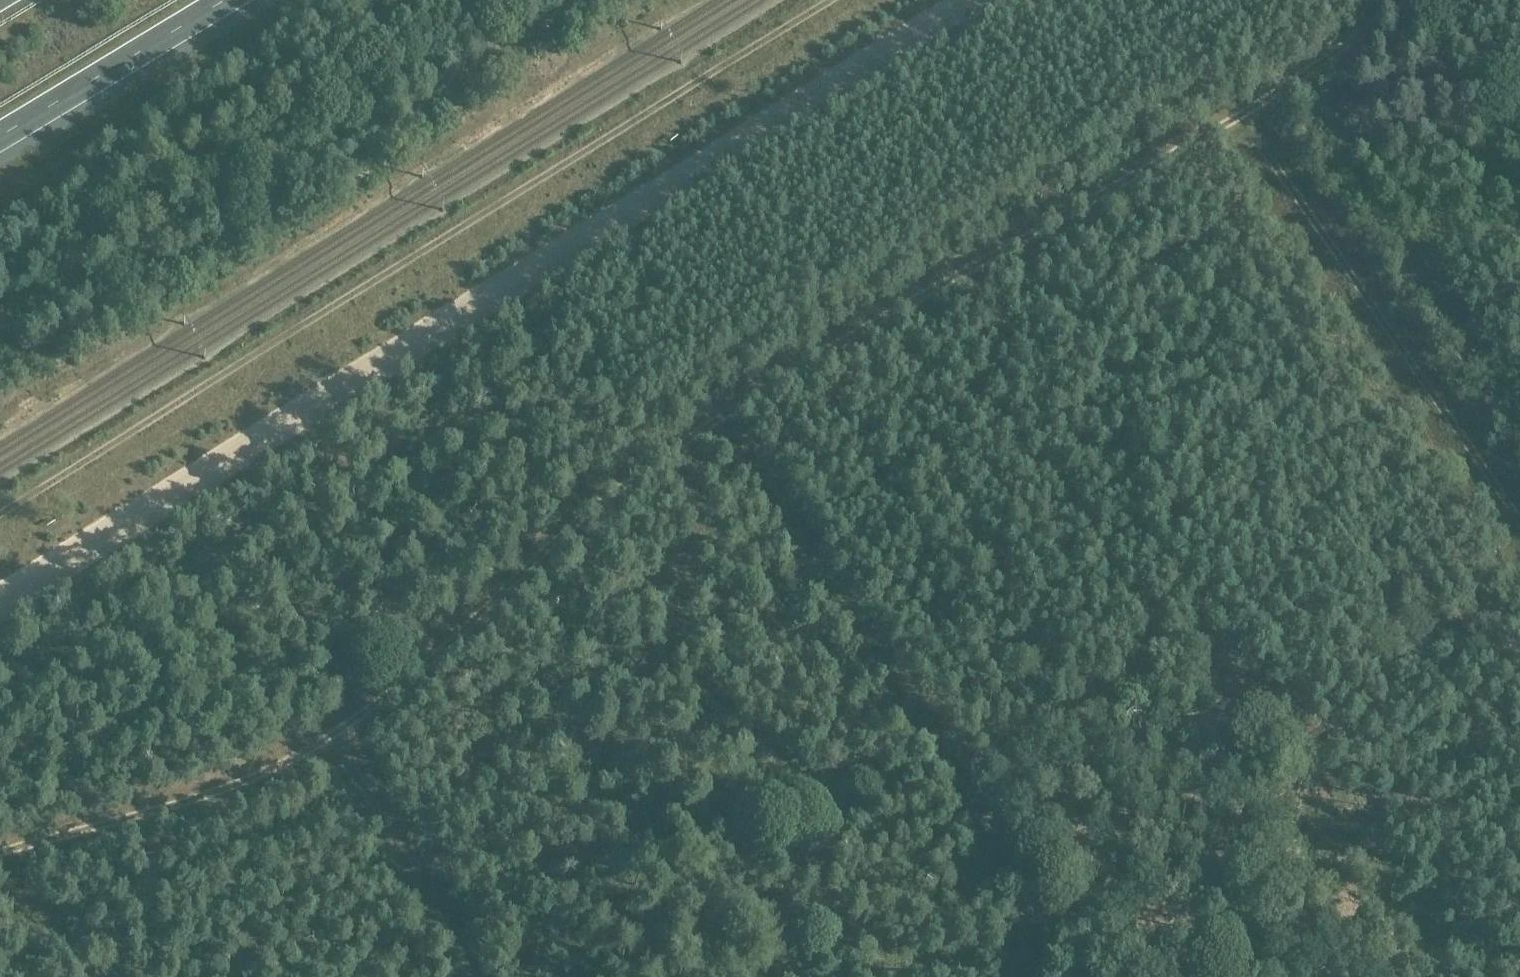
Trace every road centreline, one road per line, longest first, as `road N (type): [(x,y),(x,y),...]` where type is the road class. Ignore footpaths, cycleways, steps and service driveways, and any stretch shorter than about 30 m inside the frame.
road 1 (track): [(0,517),(831,0)]
road 2 (motorway): [(0,141),(232,0)]

